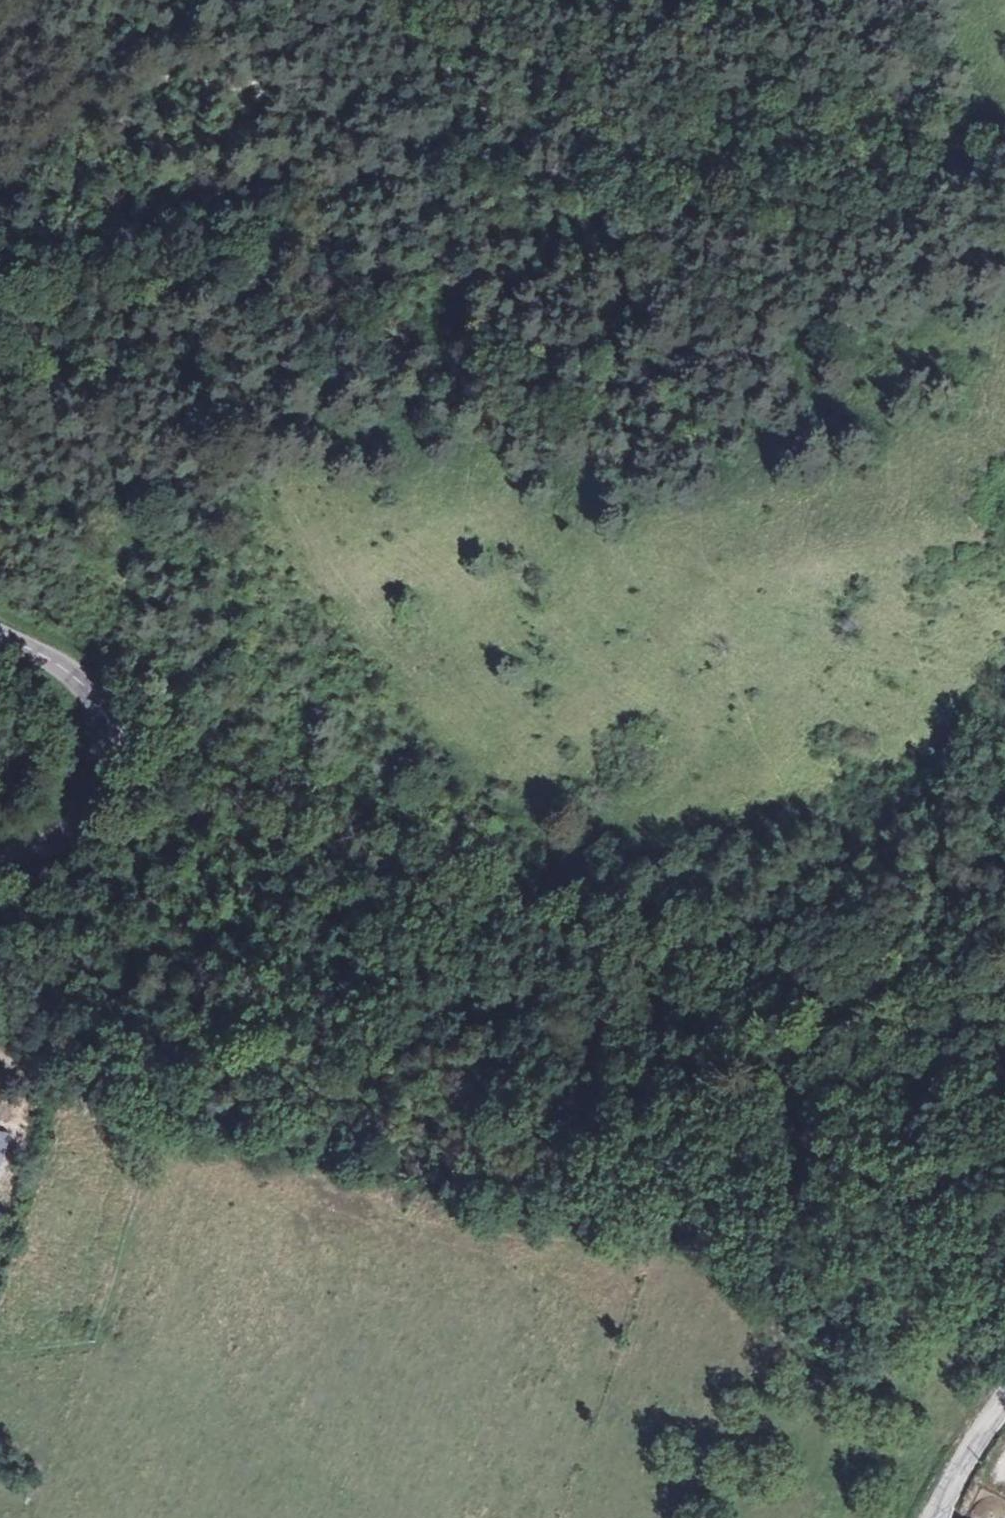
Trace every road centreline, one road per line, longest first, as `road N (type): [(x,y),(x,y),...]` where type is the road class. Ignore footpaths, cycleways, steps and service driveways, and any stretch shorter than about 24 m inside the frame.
road 1 (tertiary): [(0,864),(58,845),(79,824),(107,764),(108,730),(97,698),(68,672),(0,637)]
road 2 (tertiary): [(942,1517),(1004,1396)]

